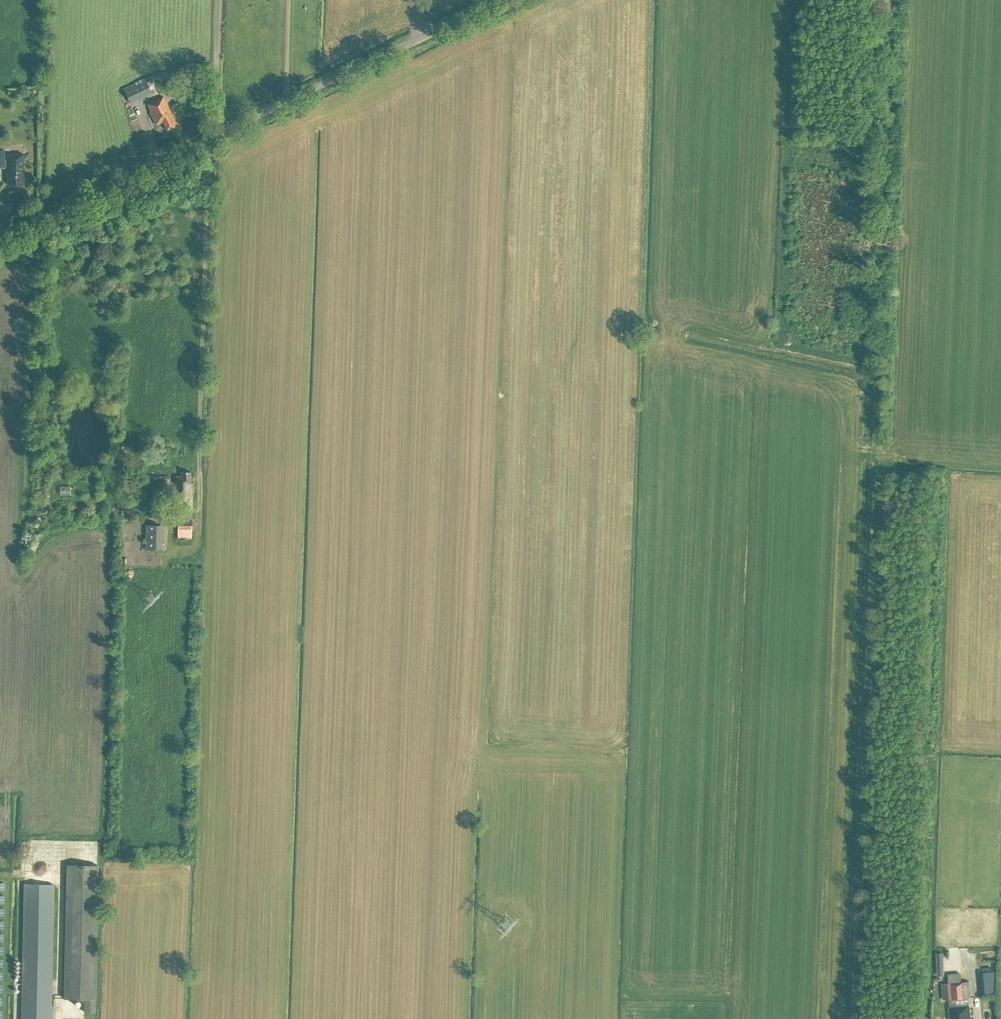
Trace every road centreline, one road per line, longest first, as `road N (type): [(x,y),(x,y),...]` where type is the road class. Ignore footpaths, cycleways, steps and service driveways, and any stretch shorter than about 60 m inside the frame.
road 1 (unclassified): [(0,243),(499,0)]

